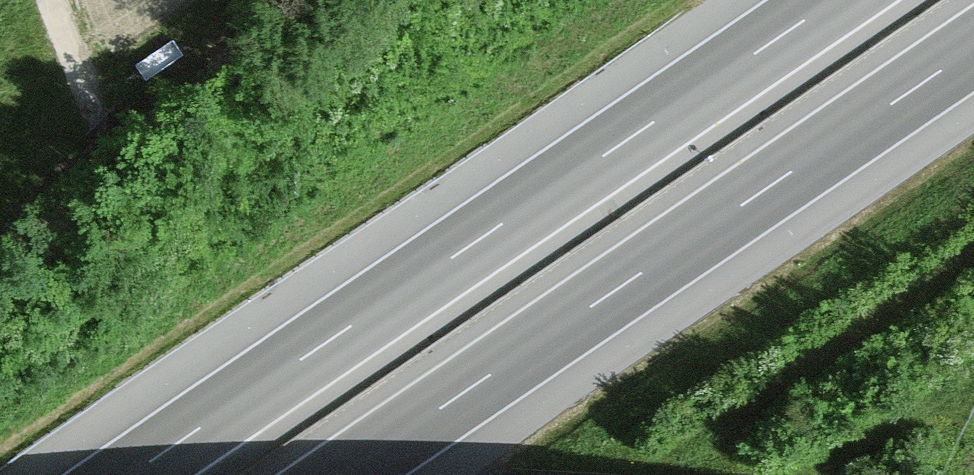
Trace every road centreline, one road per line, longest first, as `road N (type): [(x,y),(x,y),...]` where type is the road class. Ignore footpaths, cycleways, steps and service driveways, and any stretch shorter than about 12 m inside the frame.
road 1 (motorway): [(834,0),(132,474)]
road 2 (motorway): [(343,474),(973,48)]
road 3 (track): [(52,0),(98,118)]

